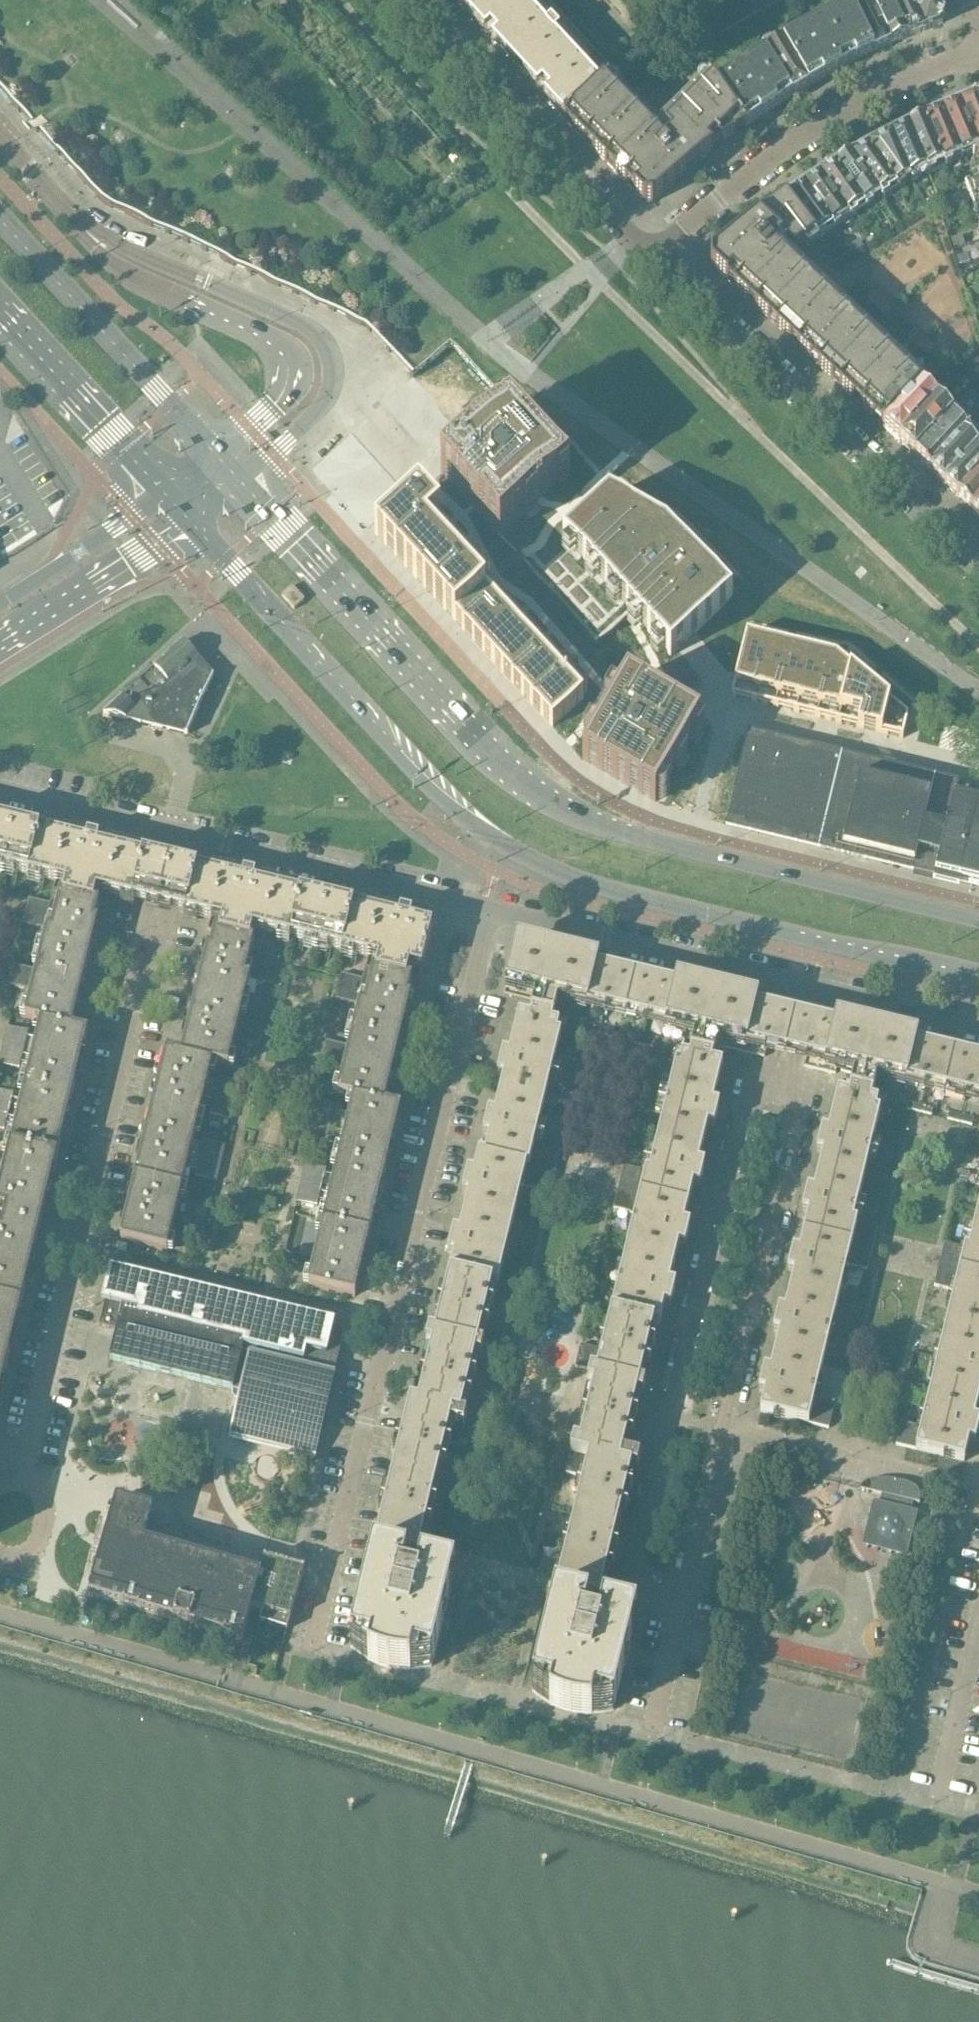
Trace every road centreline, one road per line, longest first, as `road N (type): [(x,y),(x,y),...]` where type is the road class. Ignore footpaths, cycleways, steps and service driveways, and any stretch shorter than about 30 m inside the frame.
road 1 (secondary): [(192,526),(425,787),(501,842),(582,882),(978,983)]
road 2 (secondary): [(978,926),(658,850),(583,823),(527,788),(475,741),(237,486)]
road 3 (residential): [(317,1656),(486,911)]
road 4 (residential): [(21,1477),(176,835)]
road 5 (residential): [(779,1079),(756,1091),(738,1121),(637,1563),(650,1591),(686,1603)]
road 6 (residential): [(686,1603),(795,1139),(796,1106),(779,1079)]
road 7 (residential): [(237,486),(325,405),(336,374),(330,349),(302,324),(119,250),(76,223)]
road 8 (residential): [(654,256),(978,571)]
road 9 (residential): [(654,256),(762,166),(978,52)]
road 10 (residential): [(76,223),(119,273),(284,354),(280,398),(216,460)]
road 11 (residential): [(406,0),(654,256)]
road 12 (residential): [(801,986),(486,911)]
road 13 (secondary): [(216,460),(0,225)]
road 14 (residential): [(486,911),(176,835)]
road 15 (residential): [(978,775),(726,716)]
road 16 (secondary): [(0,316),(168,499)]
road 17 (unclassified): [(0,644),(192,526)]
road 18 (unclassified): [(168,499),(0,605)]
road 19 (residential): [(978,1031),(801,986)]
road 20 (residential): [(176,835),(0,793)]
road 21 (unclassified): [(942,1794),(978,1648)]
road 22 (residential): [(686,1603),(653,1738)]
road 23 (residential): [(0,1557),(18,1558),(40,1540),(45,1509),(21,1477)]

